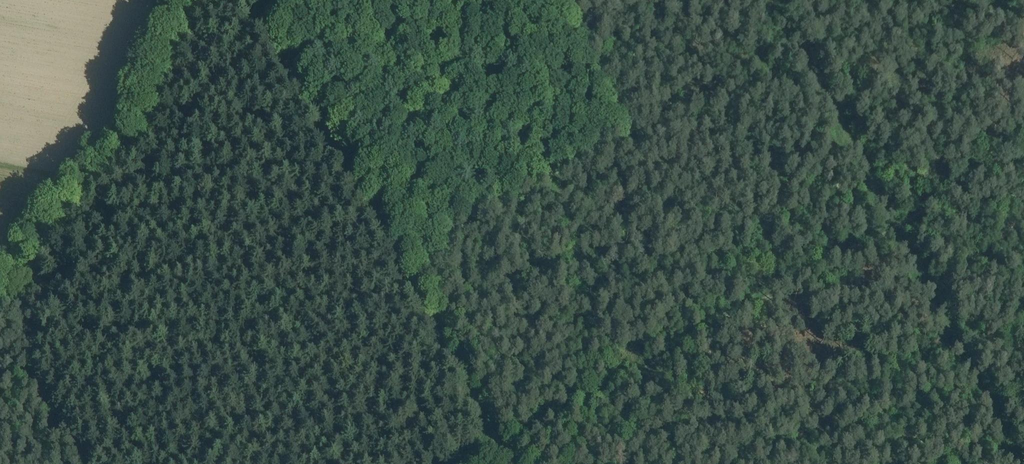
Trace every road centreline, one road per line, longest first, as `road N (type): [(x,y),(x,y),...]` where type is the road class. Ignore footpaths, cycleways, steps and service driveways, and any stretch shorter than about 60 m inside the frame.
road 1 (track): [(502,450),(1023,159)]
road 2 (track): [(284,0),(277,43),(292,75),(502,450)]
road 3 (track): [(350,168),(237,176),(42,218)]

